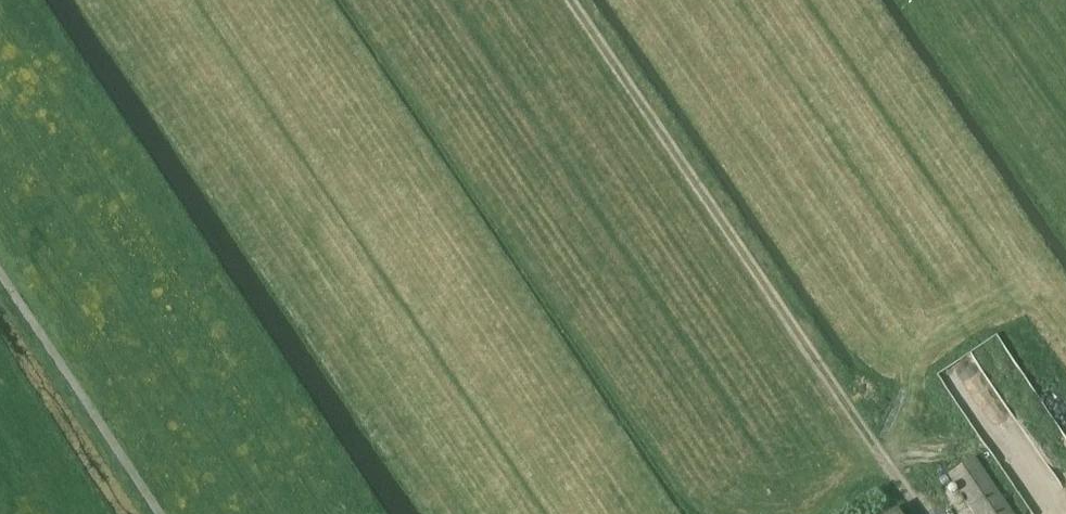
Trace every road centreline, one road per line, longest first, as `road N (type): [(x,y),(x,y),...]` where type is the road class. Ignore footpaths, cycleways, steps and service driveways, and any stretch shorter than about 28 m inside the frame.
road 1 (track): [(920,513),(569,0)]
road 2 (track): [(158,513),(0,279)]

